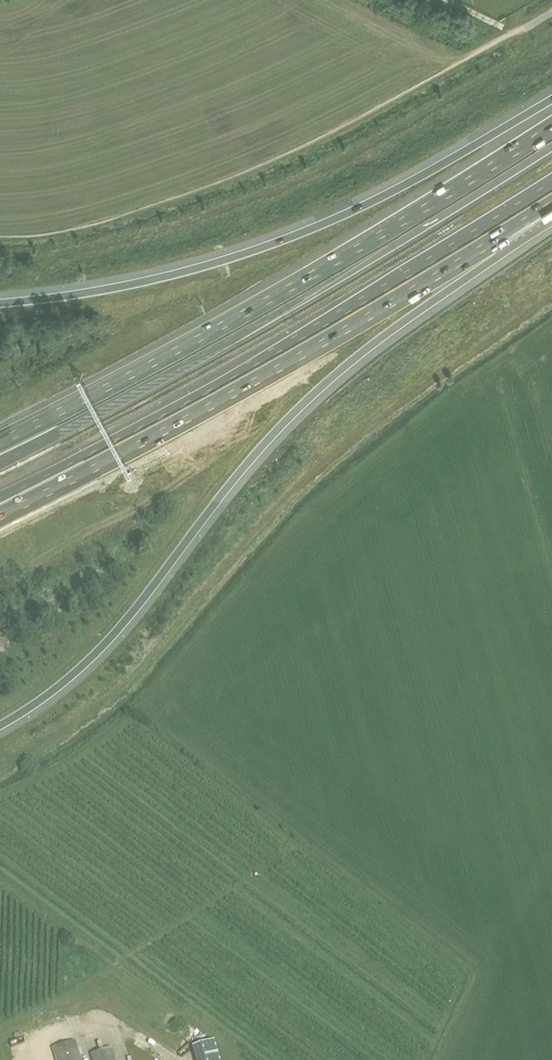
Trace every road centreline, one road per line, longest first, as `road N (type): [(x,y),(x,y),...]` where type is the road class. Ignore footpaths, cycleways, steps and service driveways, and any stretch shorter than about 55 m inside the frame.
road 1 (motorway): [(0,725),(106,642),(245,466),(316,392),(551,219)]
road 2 (motorway): [(551,134),(352,260),(0,452)]
road 3 (motorway): [(0,503),(288,349),(551,191)]
road 4 (motorway): [(551,100),(388,194),(266,247),(151,281),(0,304)]

